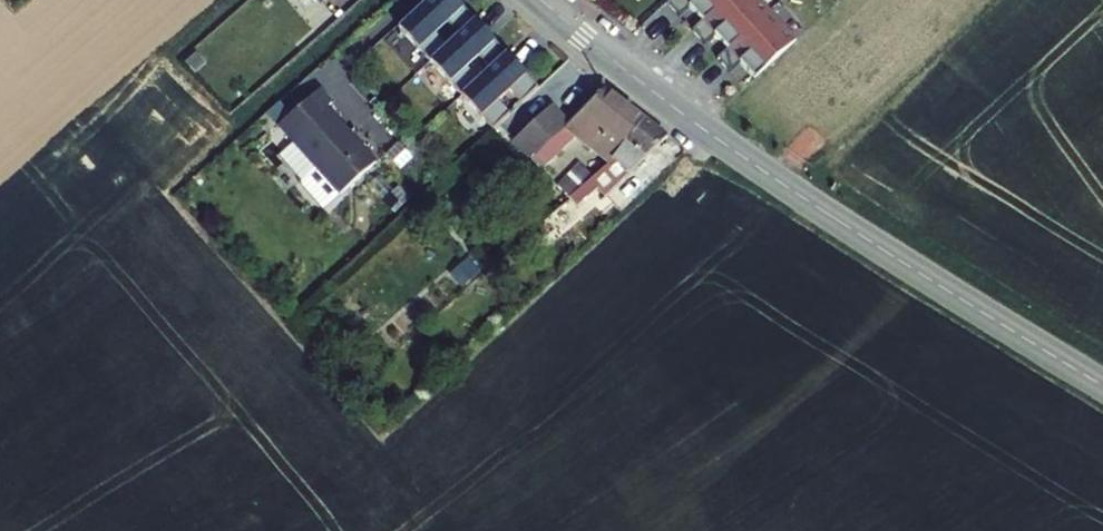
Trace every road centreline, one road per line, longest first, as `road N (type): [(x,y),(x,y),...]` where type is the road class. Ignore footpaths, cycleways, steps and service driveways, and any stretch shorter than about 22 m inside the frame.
road 1 (tertiary): [(539,0),(780,183),(1102,384)]

